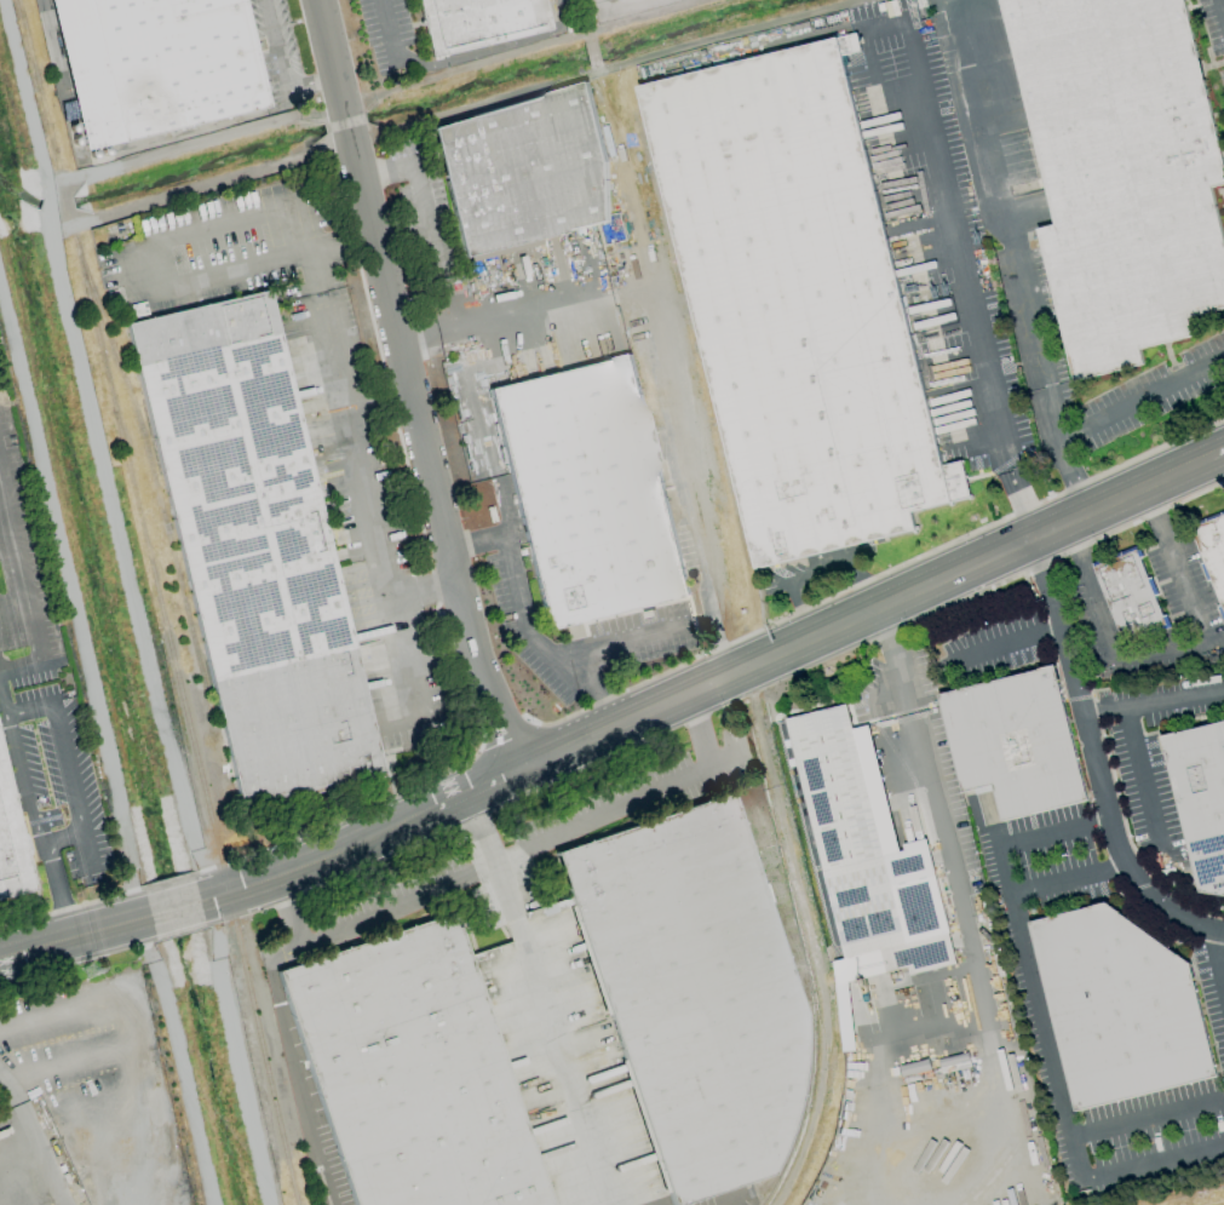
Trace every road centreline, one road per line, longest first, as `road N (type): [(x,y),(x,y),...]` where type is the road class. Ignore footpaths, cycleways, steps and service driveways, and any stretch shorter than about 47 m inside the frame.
road 1 (secondary): [(199,902),(337,854),(525,771),(1223,452)]
road 2 (residential): [(3,0),(180,810),(219,897)]
road 3 (residential): [(317,0),(484,693),(525,771)]
road 4 (residential): [(139,917),(0,298)]
road 5 (residential): [(1223,931),(1170,916),(1137,885),(1115,845),(1032,541)]
road 6 (secondary): [(0,955),(149,914)]

